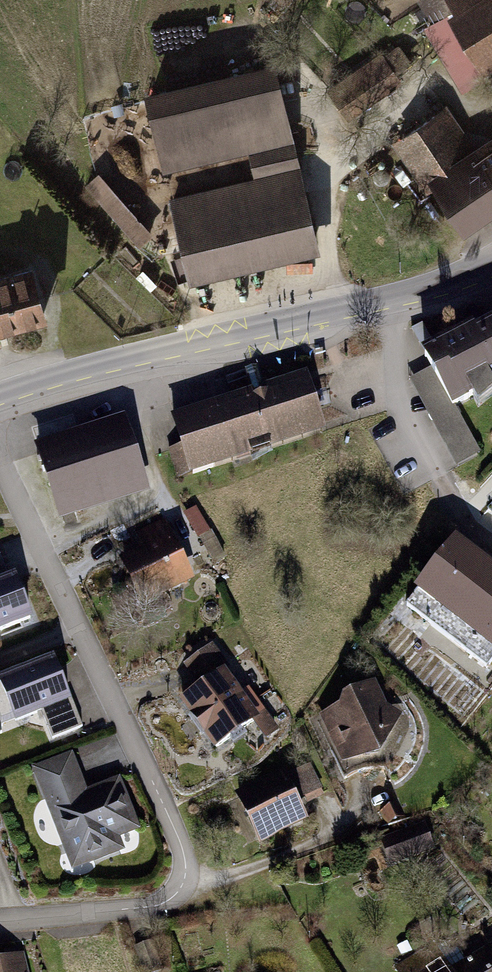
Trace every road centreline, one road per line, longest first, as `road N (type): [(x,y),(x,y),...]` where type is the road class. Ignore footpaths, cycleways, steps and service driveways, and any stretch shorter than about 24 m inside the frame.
road 1 (tertiary): [(0,395),(88,366),(394,298),(491,261)]
road 2 (residential): [(0,919),(150,907),(178,893),(185,878),(185,854),(80,626)]
road 3 (residential): [(80,626),(0,461)]

